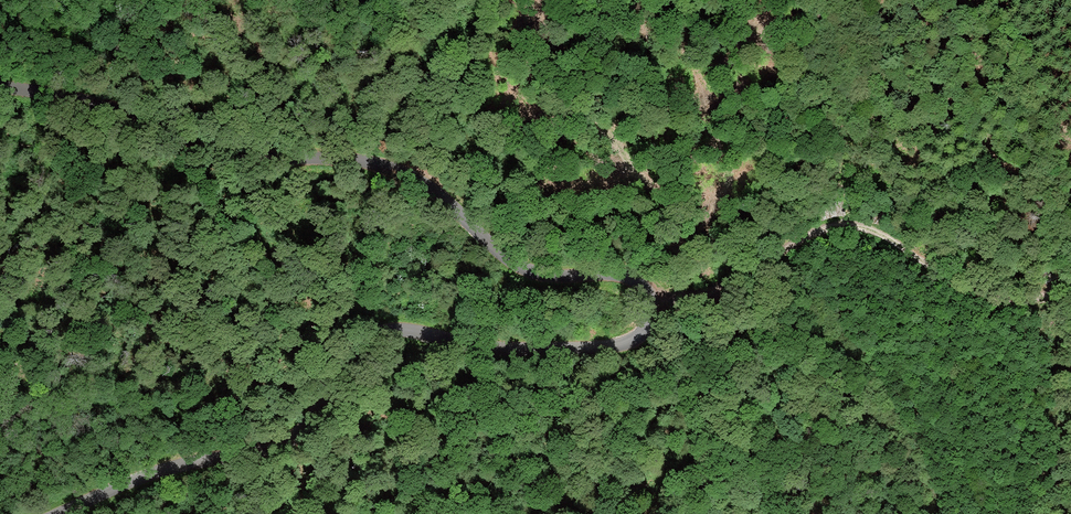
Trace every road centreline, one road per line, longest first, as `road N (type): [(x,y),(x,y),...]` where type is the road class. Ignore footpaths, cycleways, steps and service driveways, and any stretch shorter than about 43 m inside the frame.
road 1 (unclassified): [(0,88),(75,100),(245,158),(398,172),(534,275),(614,274),(642,287),(653,303),(652,322),(636,340),(604,350),(486,350),(389,332),(357,344),(299,436),(154,474),(60,513)]
road 2 (track): [(649,294),(702,296),(818,234),(857,227),(985,297),(1039,299),(1070,283)]
road 3 (track): [(937,513),(931,476),(907,442),(663,296)]

